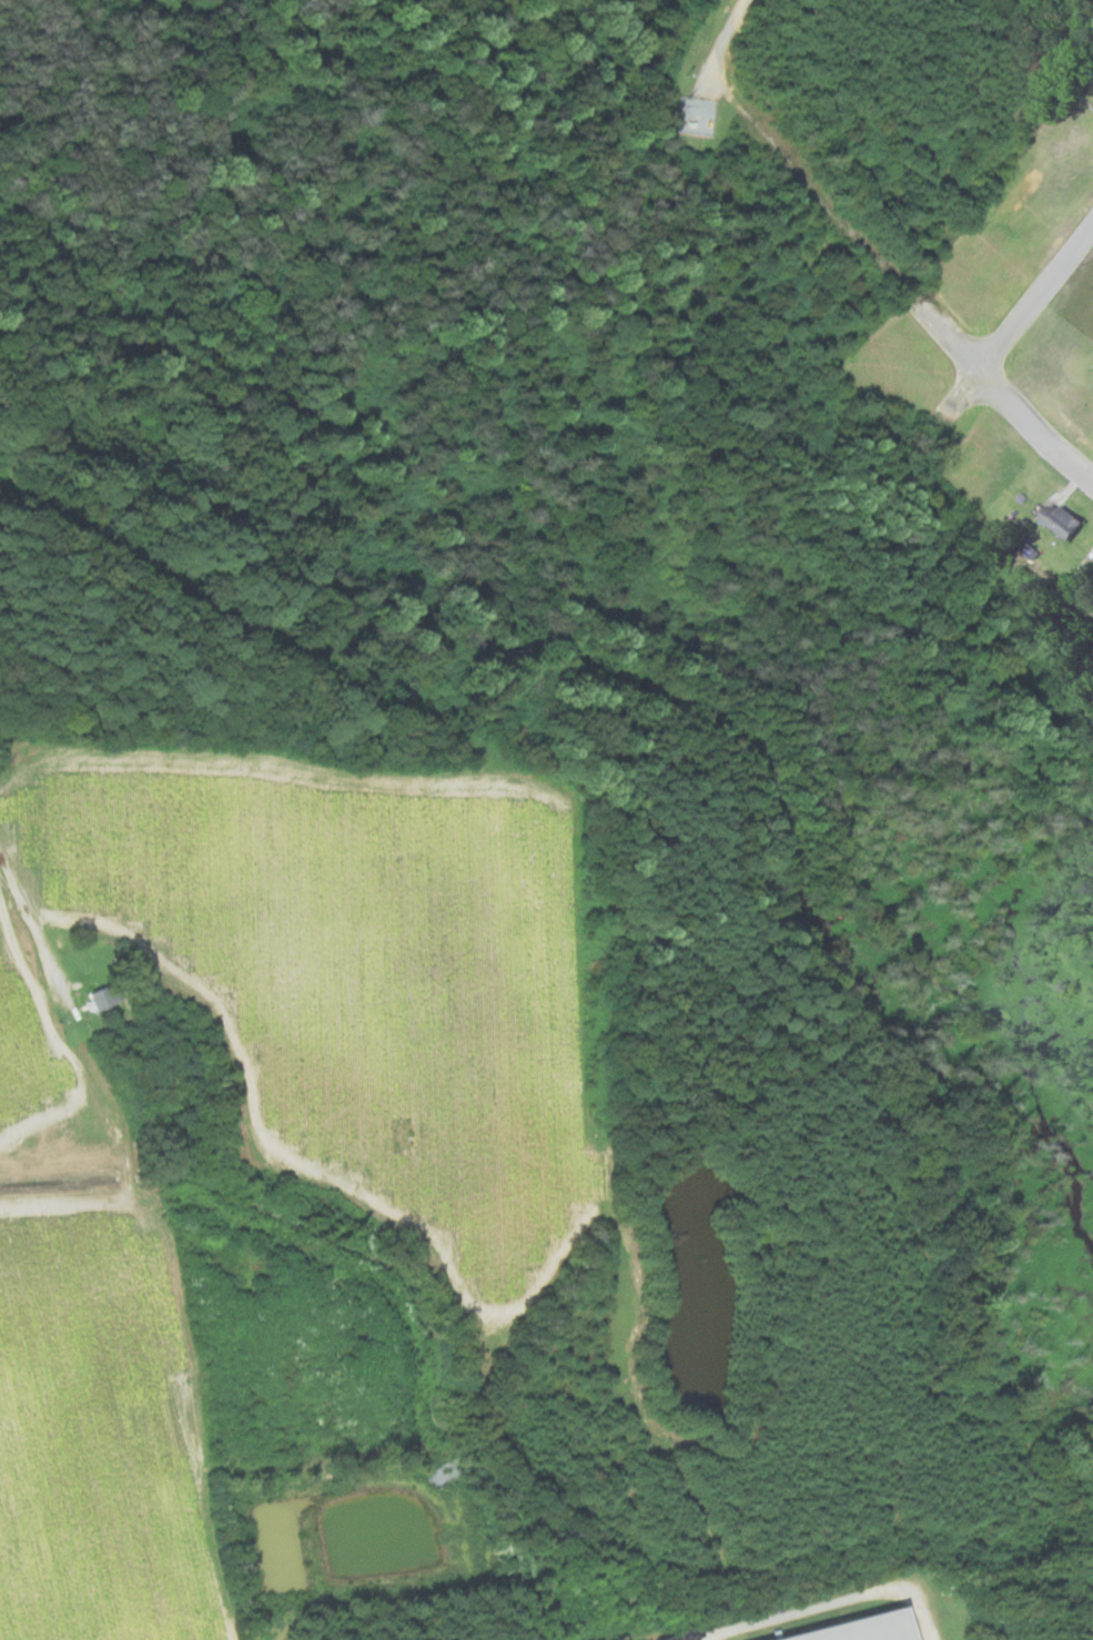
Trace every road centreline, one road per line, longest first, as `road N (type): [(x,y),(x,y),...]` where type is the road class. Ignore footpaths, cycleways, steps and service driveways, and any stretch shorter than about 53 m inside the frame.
road 1 (residential): [(1092,479),(1002,395),(922,301)]
road 2 (residential): [(1092,224),(982,372)]

